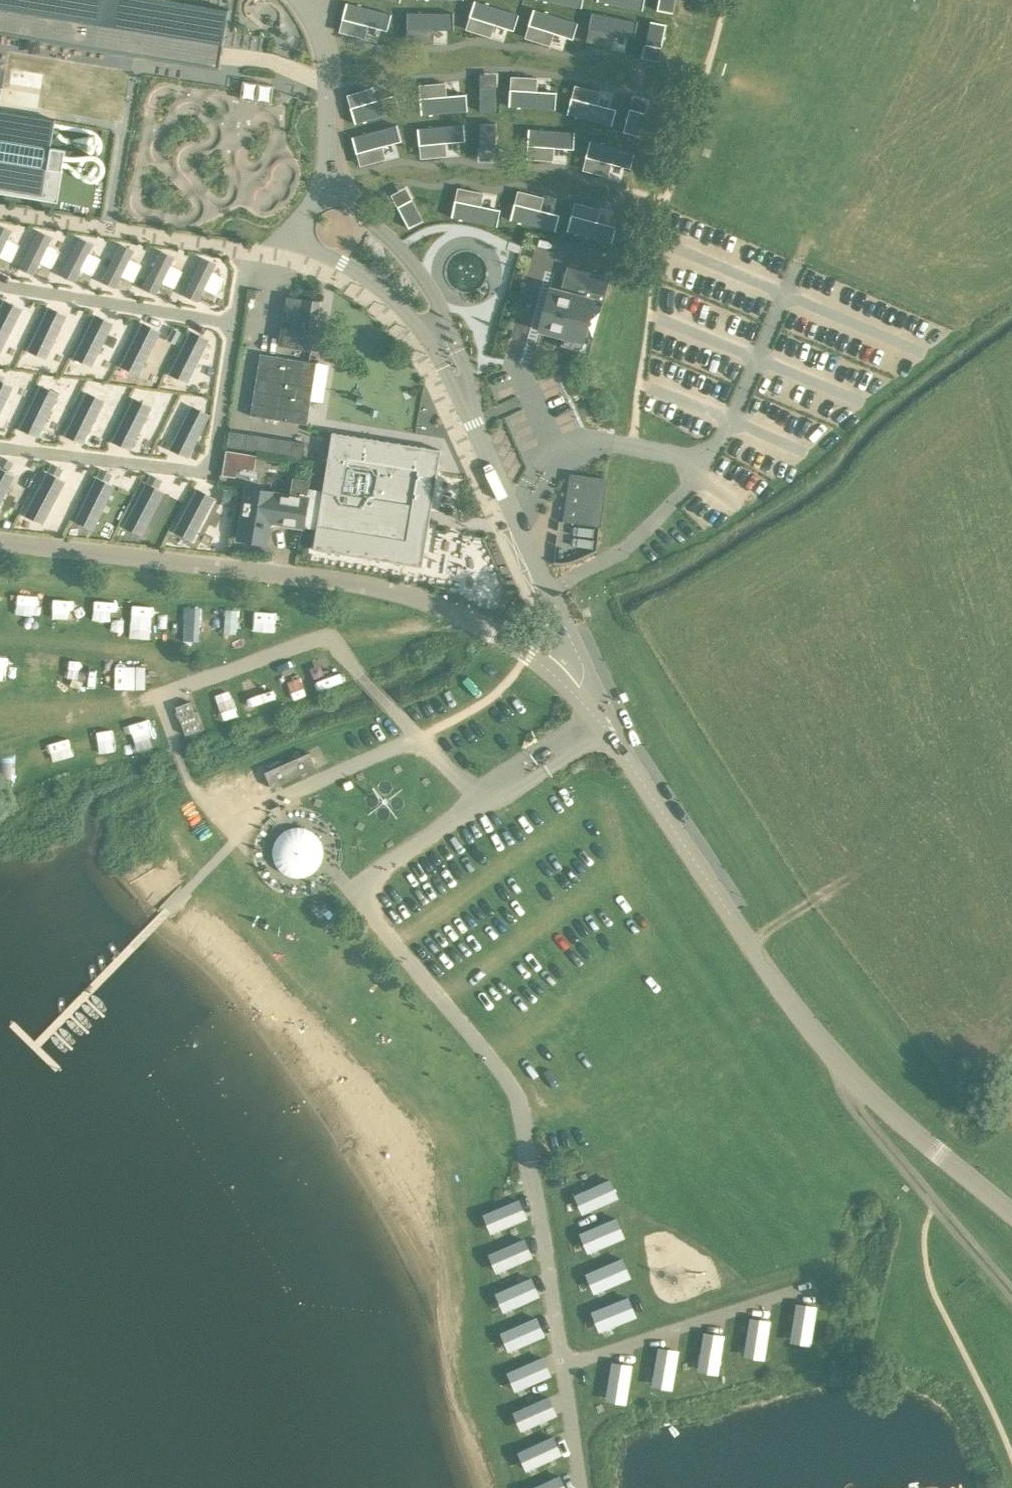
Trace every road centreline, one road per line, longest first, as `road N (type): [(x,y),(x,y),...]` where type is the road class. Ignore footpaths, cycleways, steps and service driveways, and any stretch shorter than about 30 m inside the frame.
road 1 (unclassified): [(1011,1210),(922,1146),(791,1009),(569,671)]
road 2 (unclassified): [(569,671),(484,617),(415,591),(0,540)]
road 3 (unclassified): [(473,425),(548,592),(569,671)]
road 4 (track): [(176,690),(155,661),(0,637)]
road 5 (track): [(0,713),(158,696)]

